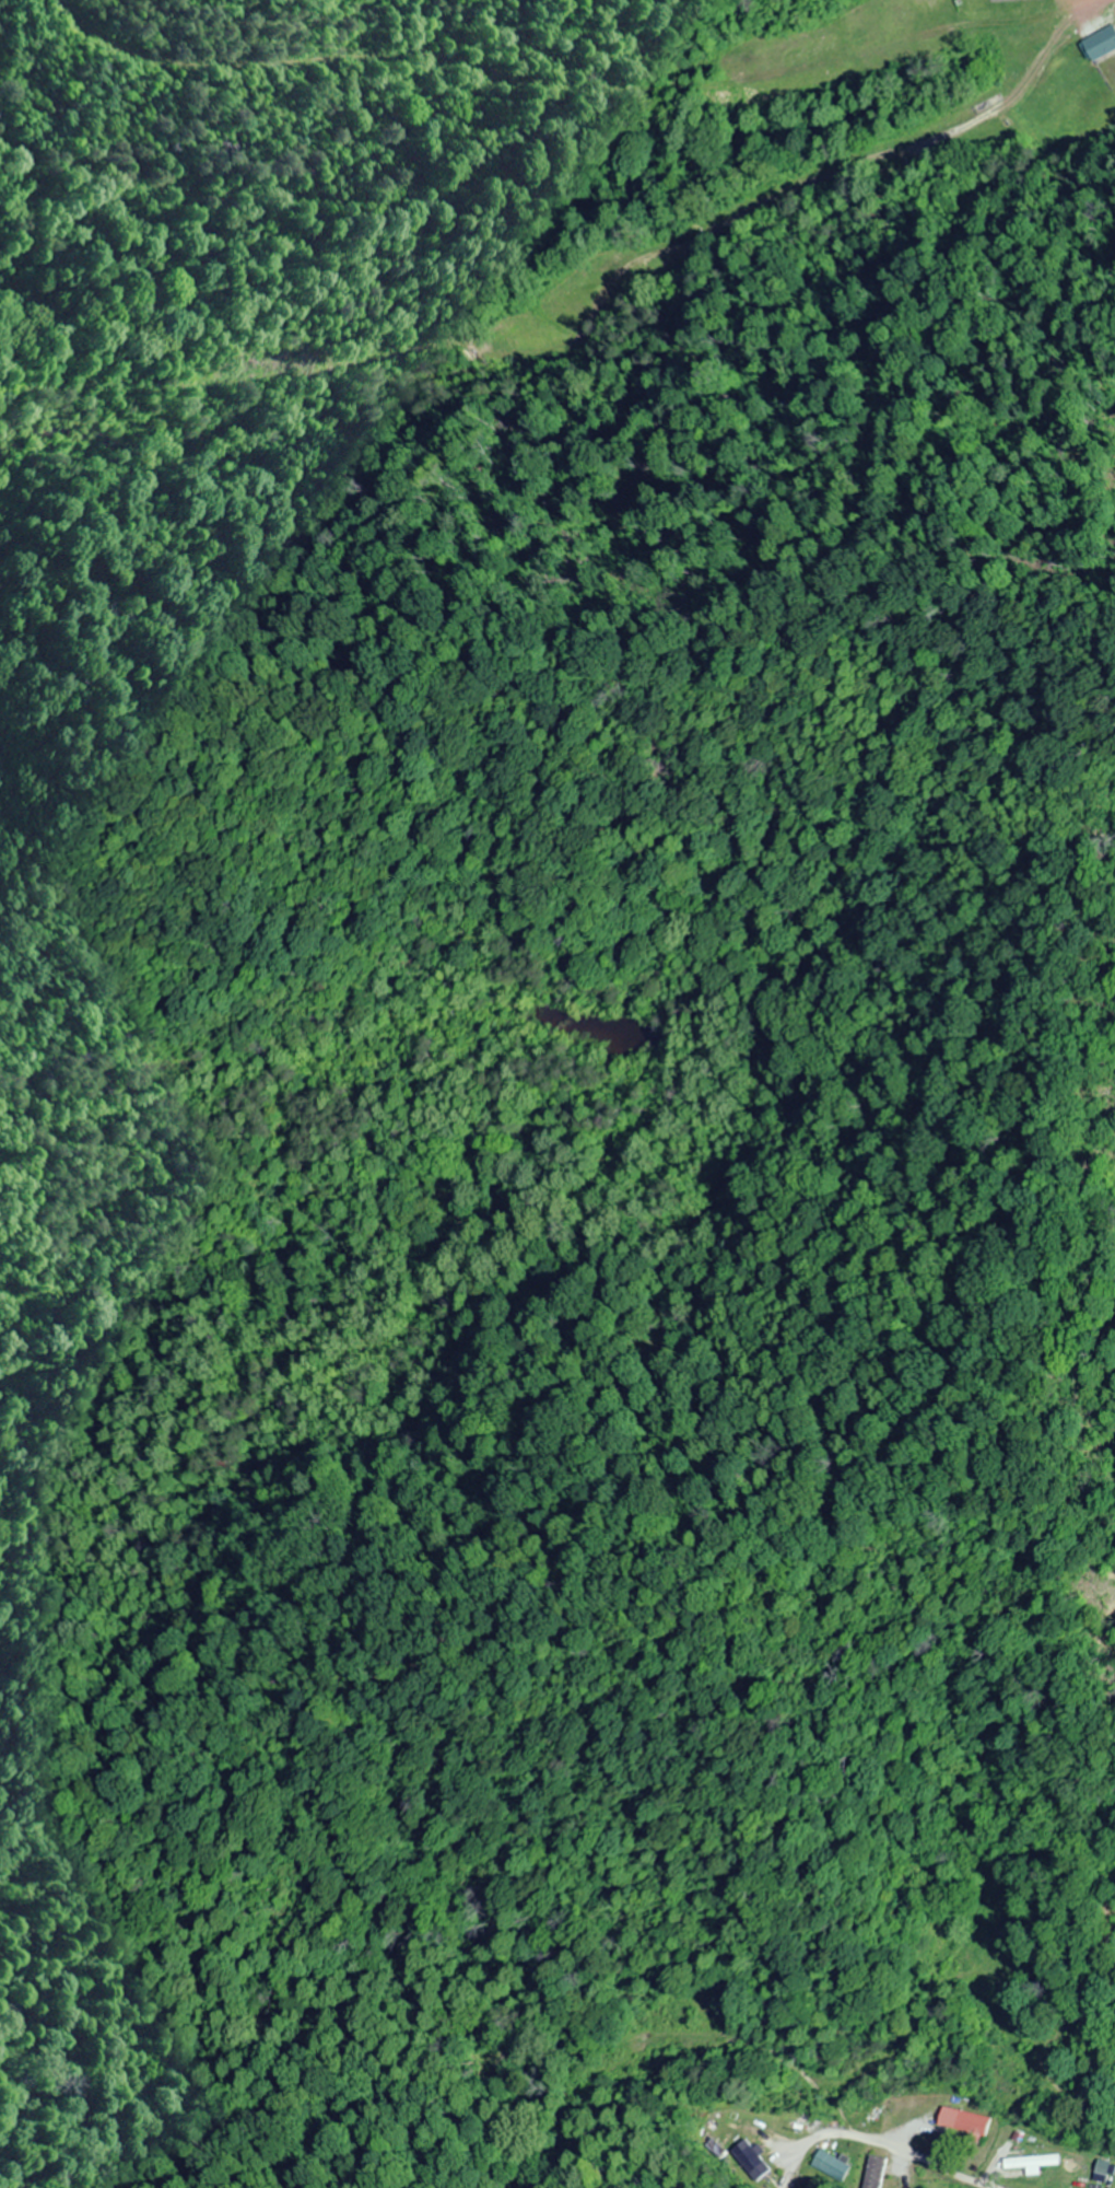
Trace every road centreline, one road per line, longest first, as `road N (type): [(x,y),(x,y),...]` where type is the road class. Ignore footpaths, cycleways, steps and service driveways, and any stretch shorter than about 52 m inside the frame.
road 1 (residential): [(986,2187),(835,2133)]

